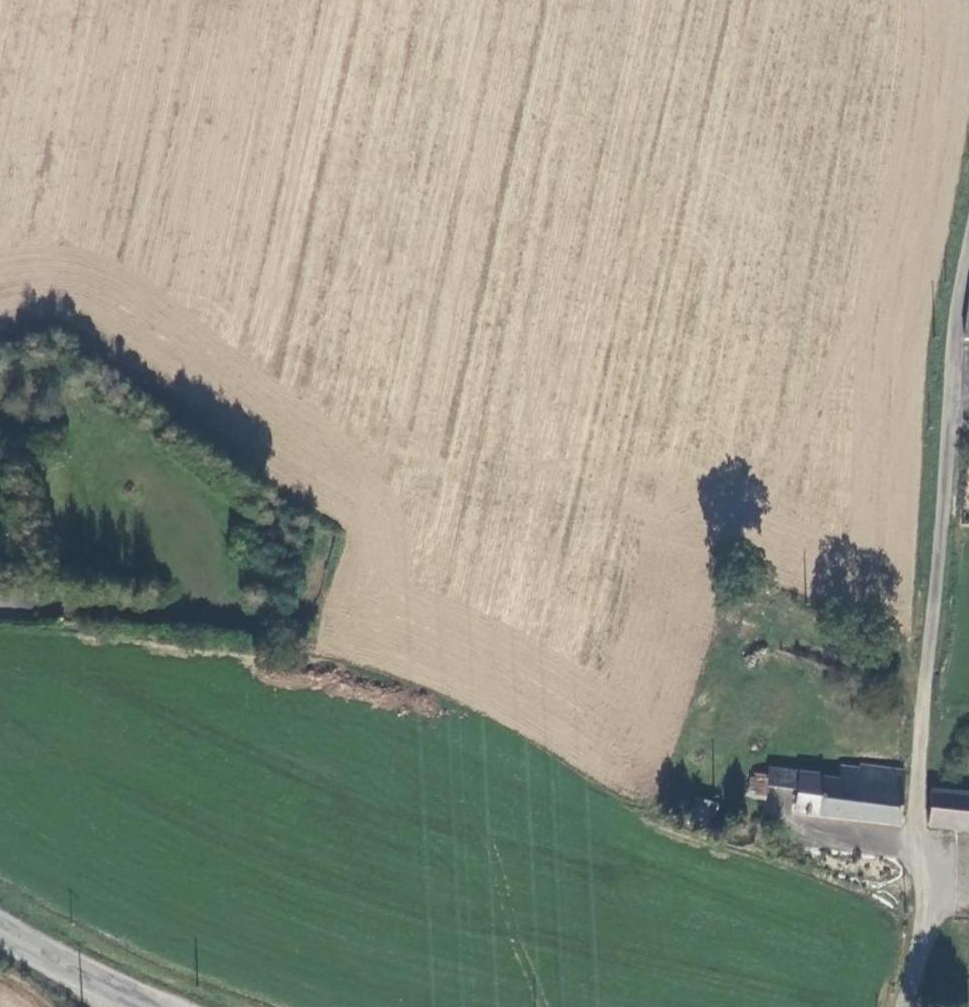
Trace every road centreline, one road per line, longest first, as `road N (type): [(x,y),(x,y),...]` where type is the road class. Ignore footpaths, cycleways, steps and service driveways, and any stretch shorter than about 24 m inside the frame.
road 1 (residential): [(901,1006),(919,934),(919,734),(968,253)]
road 2 (tertiary): [(155,1006),(0,935)]

